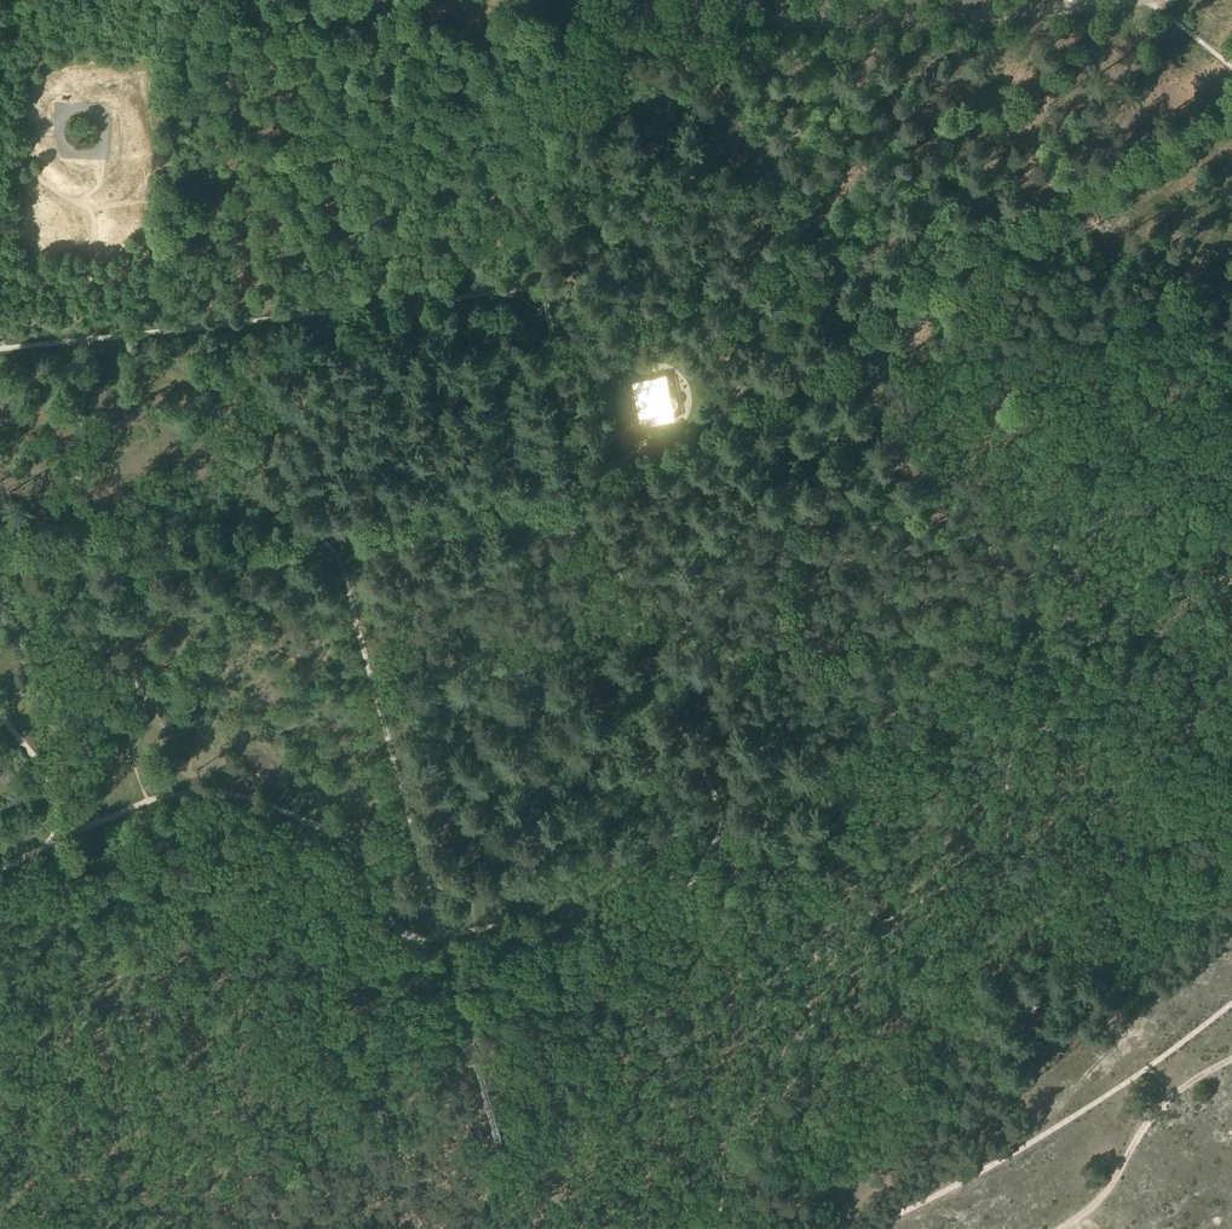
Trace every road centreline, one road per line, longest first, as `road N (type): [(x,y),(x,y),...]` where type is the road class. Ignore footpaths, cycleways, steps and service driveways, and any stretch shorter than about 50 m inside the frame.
road 1 (track): [(1062,1228),(1106,1189),(1162,1101),(1231,1058)]

